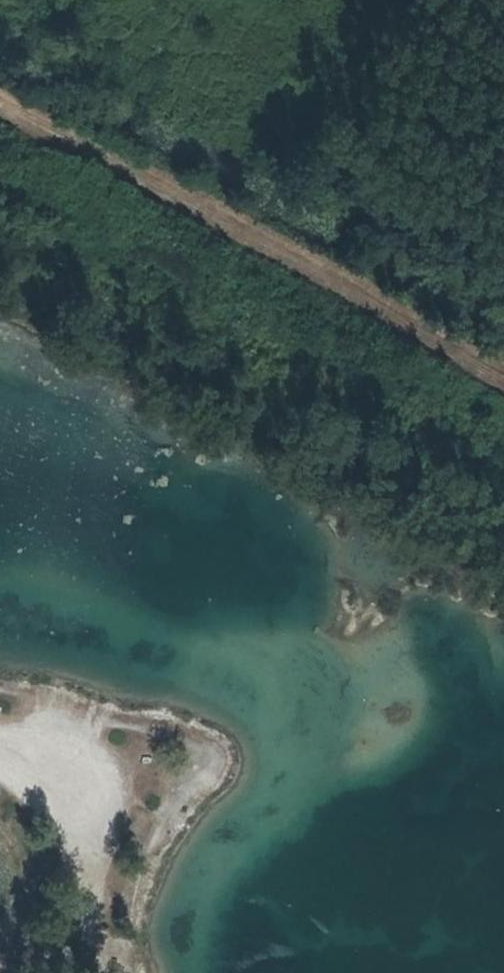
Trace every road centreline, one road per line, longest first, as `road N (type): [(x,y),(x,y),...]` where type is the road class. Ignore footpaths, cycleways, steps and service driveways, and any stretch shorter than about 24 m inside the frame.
road 1 (track): [(0,110),(324,292),(503,381)]
road 2 (track): [(0,756),(53,774),(79,841),(101,954)]

